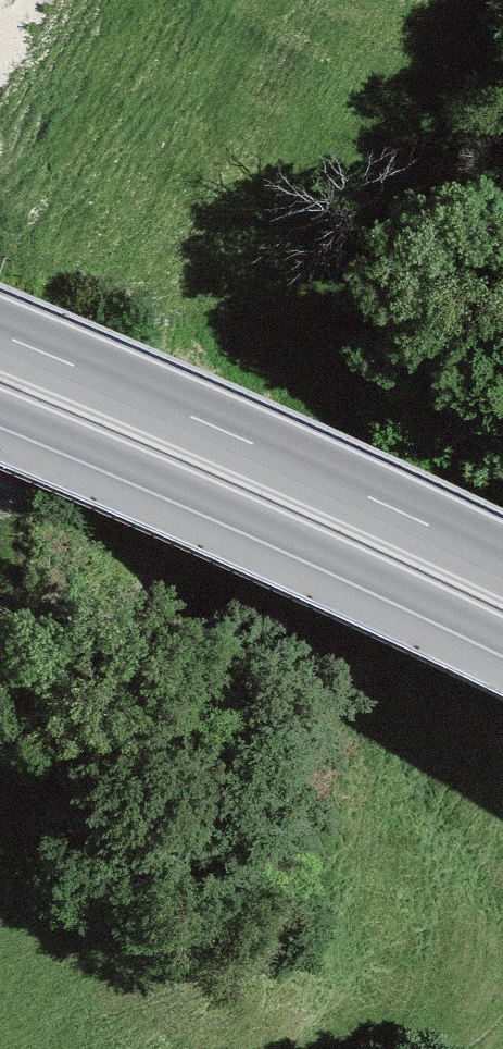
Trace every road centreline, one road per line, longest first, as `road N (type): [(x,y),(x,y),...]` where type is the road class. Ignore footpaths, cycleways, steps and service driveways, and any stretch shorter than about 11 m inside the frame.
road 1 (trunk): [(502,562),(0,334)]
road 2 (trunk): [(0,409),(502,637)]

